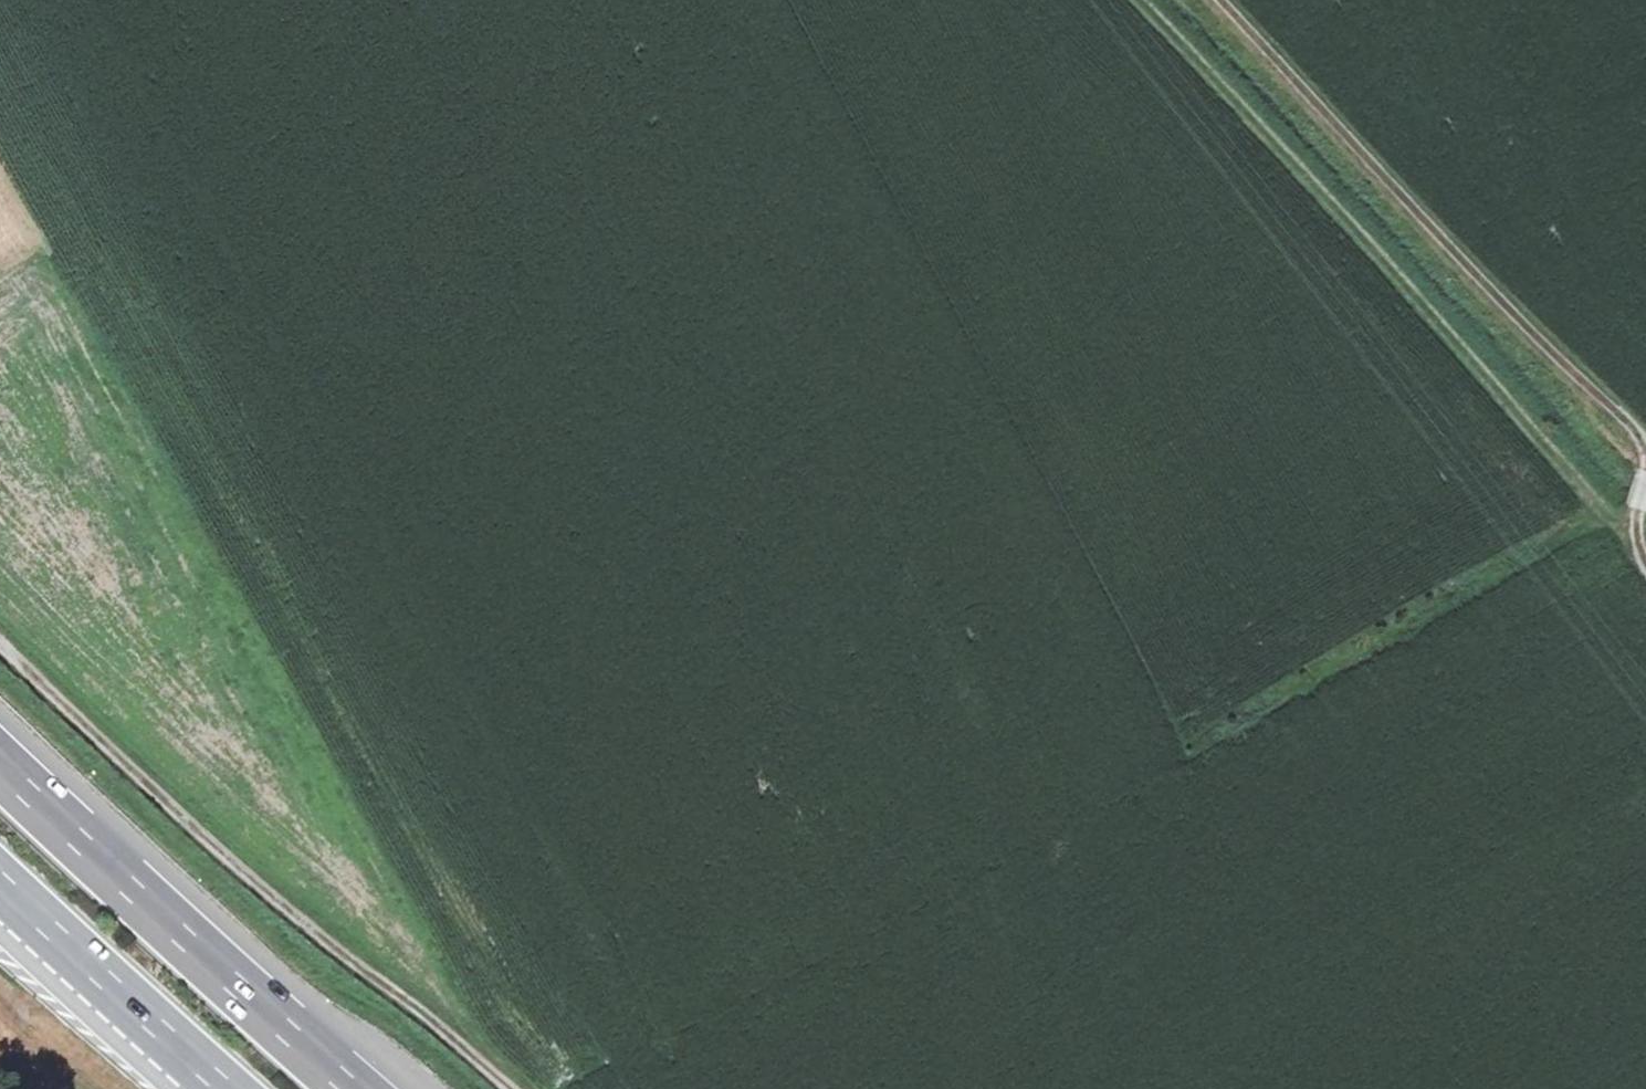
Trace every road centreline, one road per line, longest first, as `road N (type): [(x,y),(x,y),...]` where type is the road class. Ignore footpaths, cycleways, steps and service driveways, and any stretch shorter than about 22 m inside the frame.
road 1 (track): [(504,1088),(123,768),(0,644)]
road 2 (motorway): [(378,1088),(0,739)]
road 3 (motorway): [(0,882),(228,1088)]

